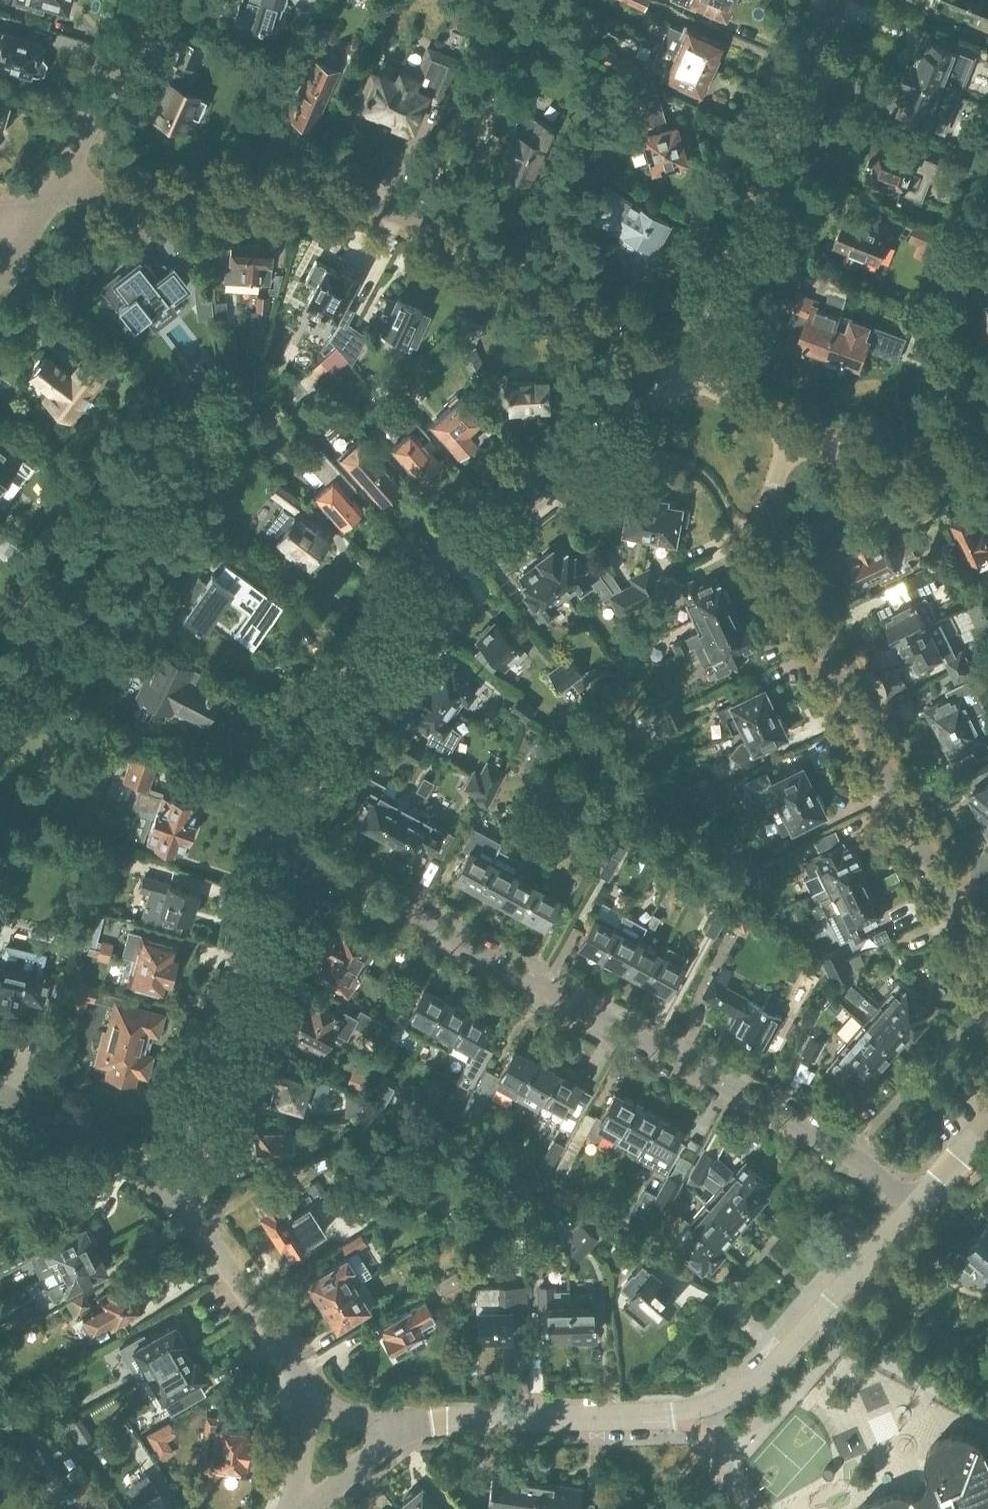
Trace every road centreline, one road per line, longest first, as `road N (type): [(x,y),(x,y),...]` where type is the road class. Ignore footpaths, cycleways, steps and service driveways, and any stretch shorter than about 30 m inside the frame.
road 1 (residential): [(917,1203),(857,1160),(289,840)]
road 2 (residential): [(54,202),(100,190),(232,184),(399,211),(475,246),(678,369)]
road 3 (residential): [(289,840),(335,710),(406,605),(516,496),(662,392),(678,369)]
road 4 (residential): [(987,987),(782,572),(770,533),(773,486),(790,428)]
road 5 (residential): [(400,1423),(669,1418),(720,1404),(772,1368),(917,1203)]
road 6 (residential): [(678,369),(703,331),(838,0)]
road 7 (residential): [(180,1194),(289,840)]
road 8 (residential): [(180,1194),(307,1397)]
road 9 (residential): [(54,202),(144,0)]
road 10 (residential): [(0,1093),(180,1194)]
road 11 (residential): [(790,428),(857,450),(987,437)]
road 12 (residential): [(678,369),(790,428)]
road 13 (residential): [(308,1508),(400,1423)]

